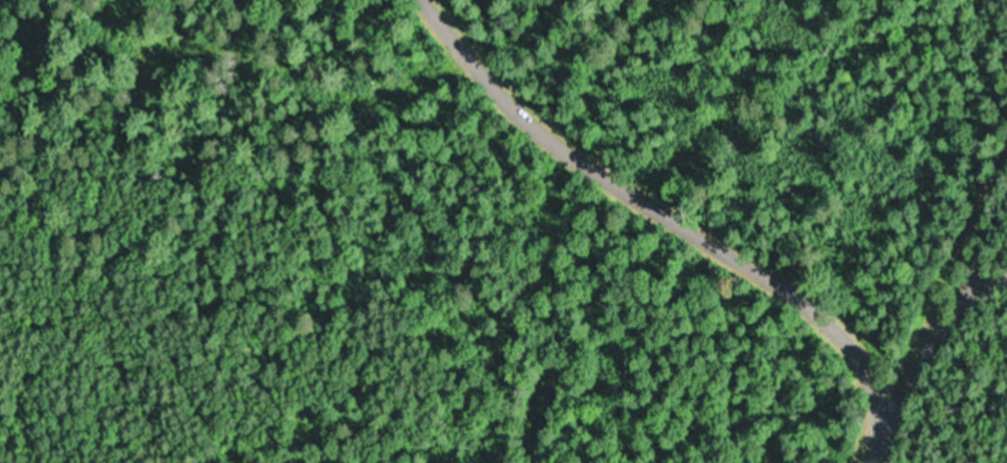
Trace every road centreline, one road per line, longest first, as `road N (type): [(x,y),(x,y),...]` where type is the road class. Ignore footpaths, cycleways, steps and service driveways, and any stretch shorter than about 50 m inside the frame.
road 1 (residential): [(891,427),(841,328),(755,261),(532,121),(425,0)]
road 2 (residential): [(1006,270),(965,295),(926,353),(874,462)]

